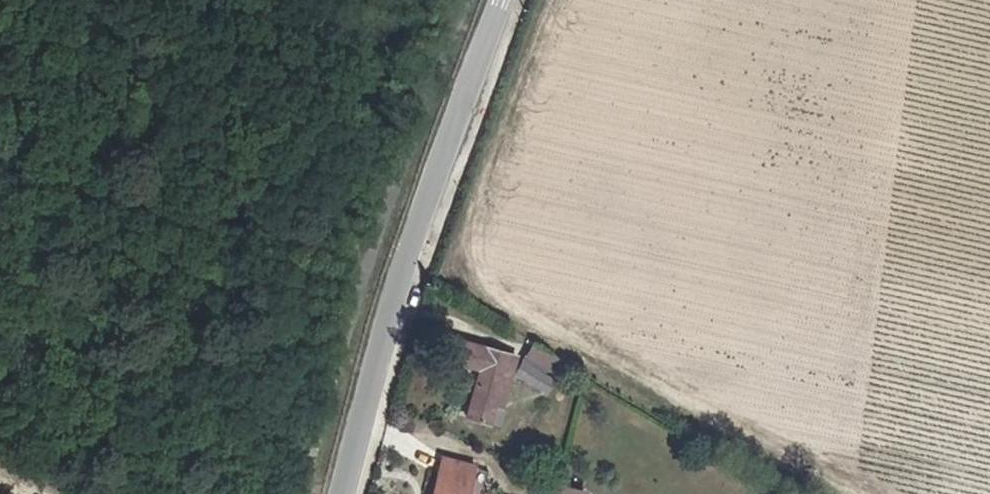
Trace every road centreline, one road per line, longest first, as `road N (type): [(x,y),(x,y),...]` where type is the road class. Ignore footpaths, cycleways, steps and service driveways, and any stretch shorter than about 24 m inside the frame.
road 1 (unclassified): [(503,0),(415,234),(350,493)]

